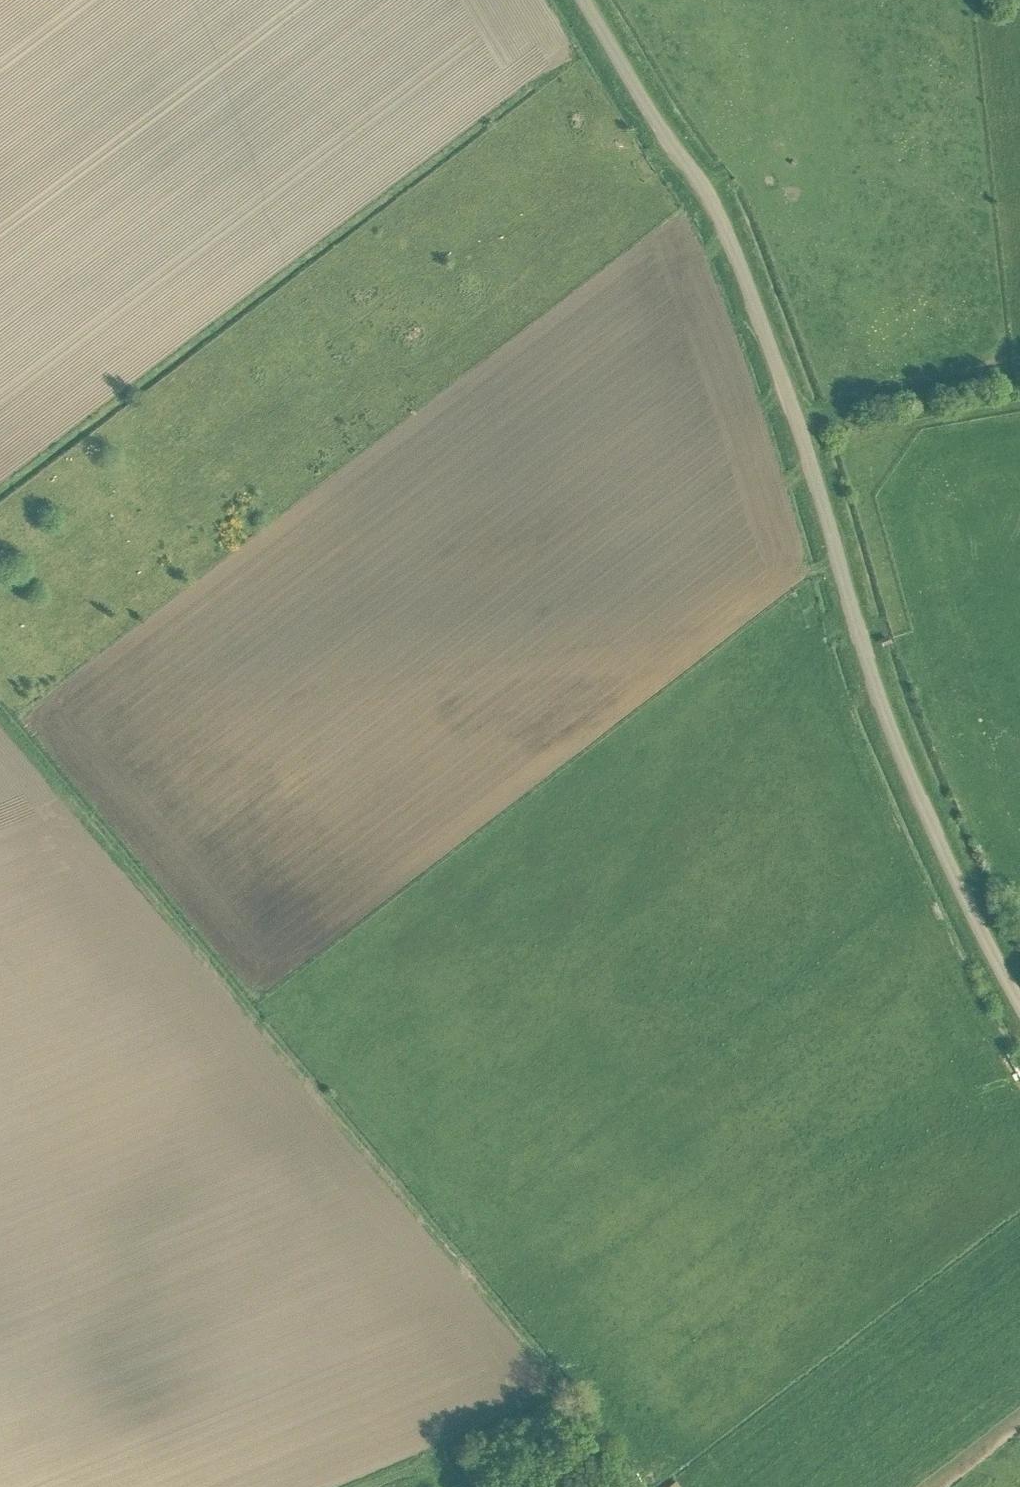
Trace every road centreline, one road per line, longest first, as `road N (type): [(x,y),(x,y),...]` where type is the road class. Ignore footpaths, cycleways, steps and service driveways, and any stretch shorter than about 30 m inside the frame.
road 1 (unclassified): [(1019,1004),(936,840),(881,703),(775,360),(709,194),(584,0)]

